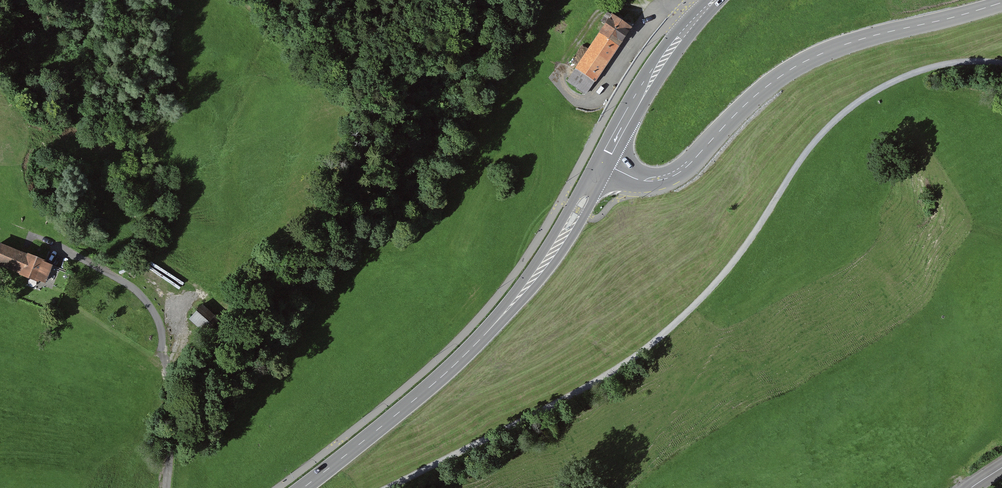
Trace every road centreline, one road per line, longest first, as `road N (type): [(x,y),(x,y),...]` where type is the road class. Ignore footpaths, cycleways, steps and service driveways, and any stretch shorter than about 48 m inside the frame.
road 1 (track): [(387,487),(561,400),(673,326),(742,252),(815,141),(848,109),(914,72),(973,61),(1001,64)]
road 2 (tertiary): [(1001,3),(807,60),(675,175),(645,181),(603,163)]
road 3 (primary): [(603,163),(513,304),(417,398),(303,487)]
road 4 (track): [(15,232),(96,266),(148,305),(159,348),(164,487)]
road 5 (track): [(602,487),(698,368),(736,289),(742,252)]
road 6 (primary): [(714,0),(650,79),(603,163)]

